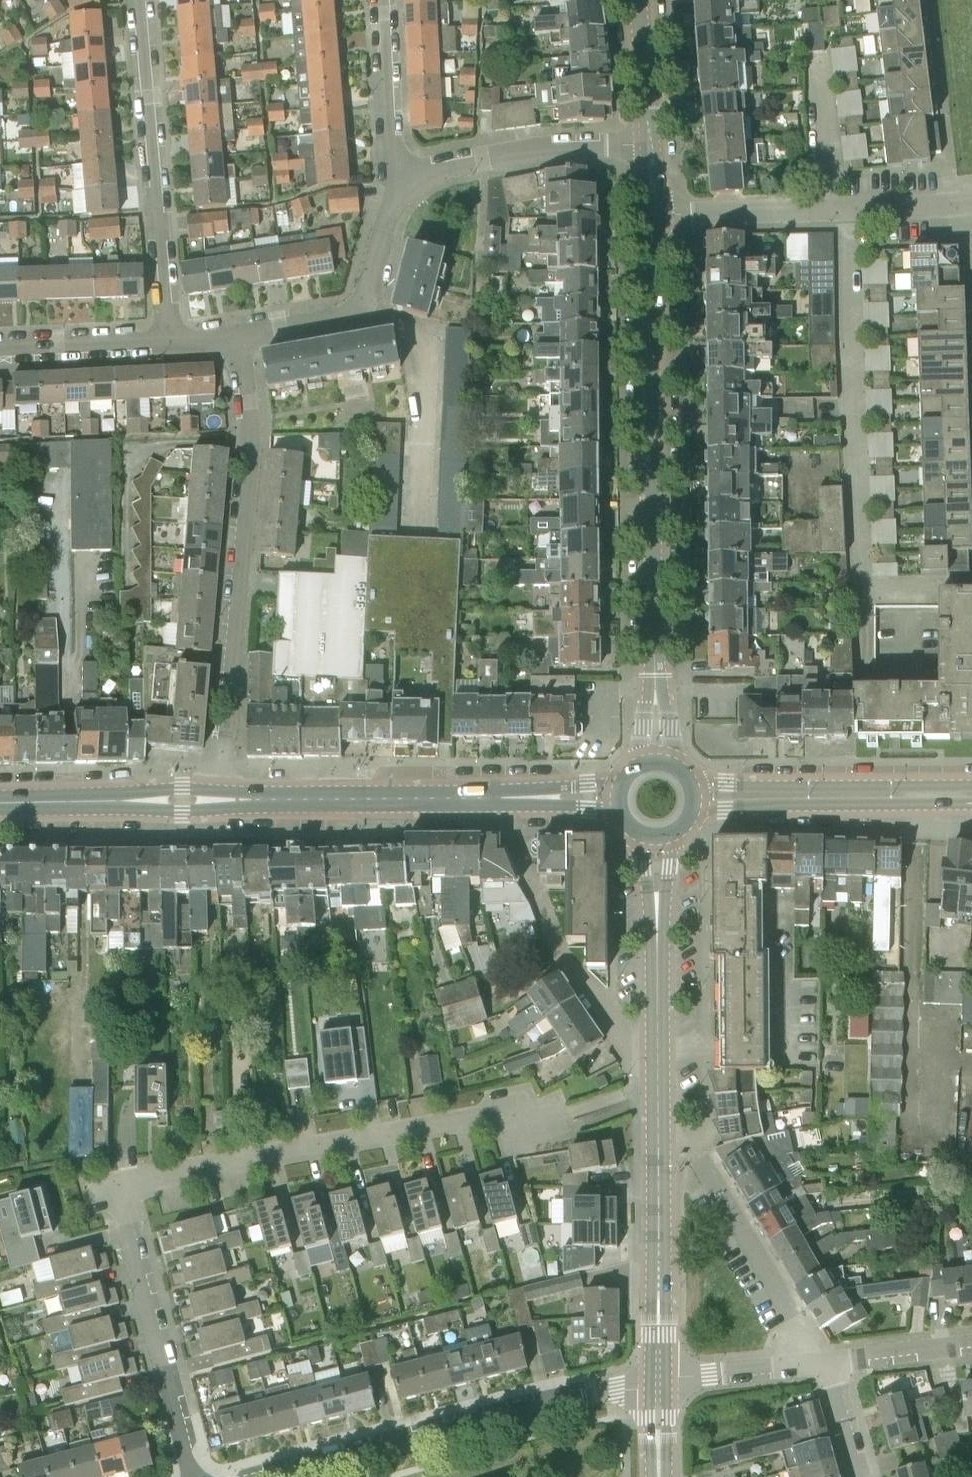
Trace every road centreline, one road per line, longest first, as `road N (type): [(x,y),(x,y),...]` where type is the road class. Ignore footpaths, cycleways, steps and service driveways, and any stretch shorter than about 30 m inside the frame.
road 1 (residential): [(189,1476),(122,1190),(521,1109),(527,1129)]
road 2 (residential): [(222,800),(251,435),(237,332)]
road 3 (residential): [(657,680),(655,214)]
road 4 (residential): [(922,588),(861,589),(851,210)]
road 5 (residential): [(255,1476),(658,1379)]
road 6 (residential): [(174,339),(143,0)]
road 7 (tertiary): [(222,800),(527,798)]
road 8 (tertiary): [(658,1379),(658,1077)]
road 9 (tertiary): [(971,783),(693,785)]
road 10 (tertiary): [(694,808),(971,804)]
road 11 (residential): [(515,843),(574,969),(658,1077)]
road 12 (residential): [(397,189),(480,159),(652,146)]
road 13 (residential): [(824,1364),(698,1148)]
road 14 (residential): [(237,332),(333,316),(357,303),(397,189)]
road 15 (tertiary): [(0,803),(222,800)]
road 16 (residential): [(851,210),(655,214)]
road 17 (residential): [(397,189),(386,0)]
road 18 (residential): [(0,344),(174,339)]
road 19 (residential): [(658,1379),(824,1364)]
road 20 (tertiary): [(658,1077),(657,922)]
road 21 (residential): [(824,1364),(971,1347)]
road 22 (residential): [(652,146),(640,0)]
road 23 (residential): [(971,201),(851,210)]

